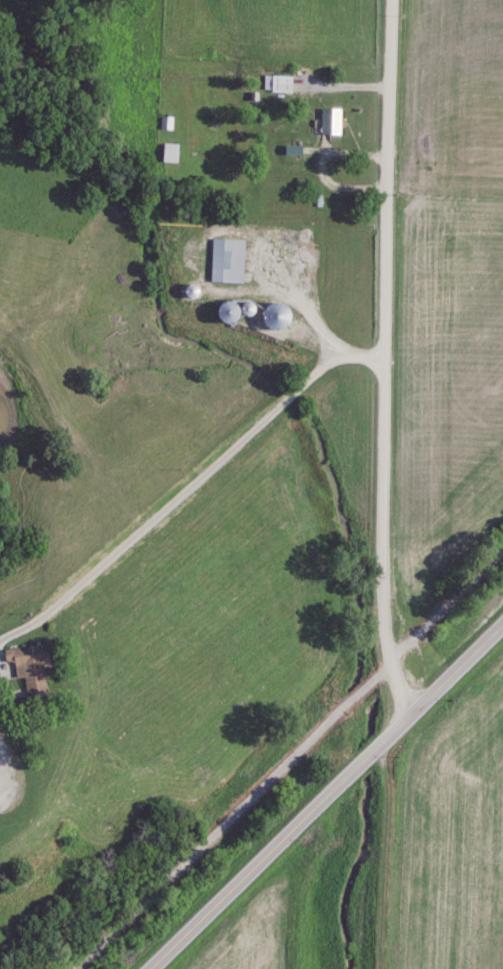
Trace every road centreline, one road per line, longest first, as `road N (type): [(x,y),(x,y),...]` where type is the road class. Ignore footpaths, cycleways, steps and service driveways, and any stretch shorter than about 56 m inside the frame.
road 1 (residential): [(415,710),(391,661),(385,590),(395,0)]
road 2 (primary): [(155,968),(502,626)]

